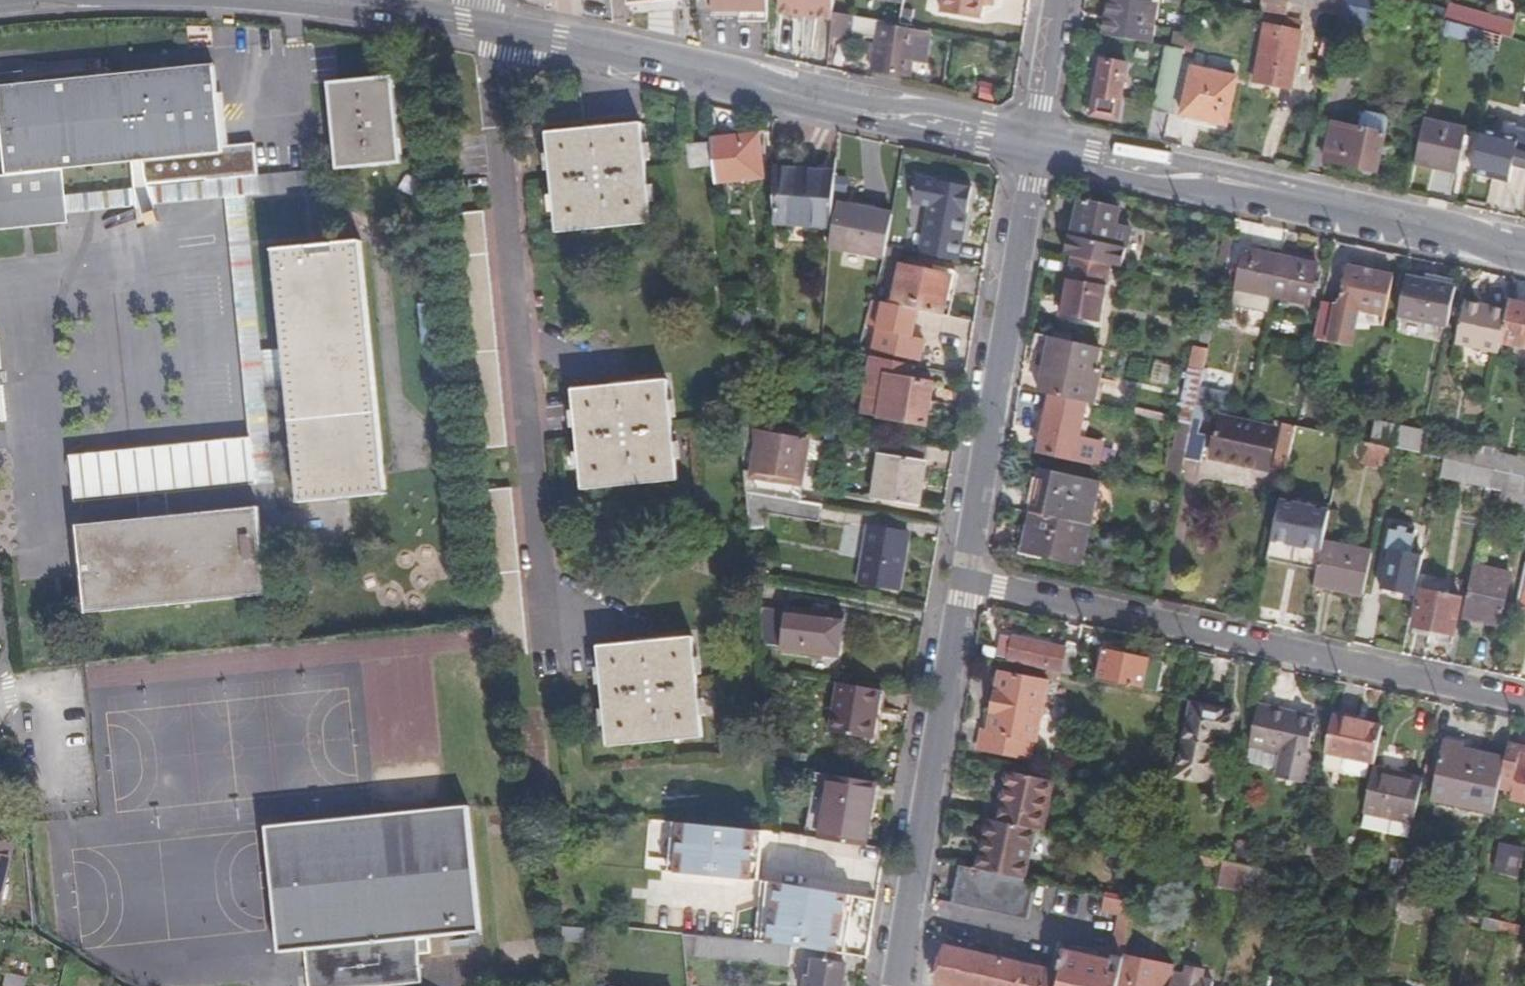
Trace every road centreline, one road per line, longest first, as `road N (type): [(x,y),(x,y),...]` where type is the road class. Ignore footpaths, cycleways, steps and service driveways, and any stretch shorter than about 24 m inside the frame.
road 1 (tertiary): [(305,0),(555,41),(1035,145)]
road 2 (residential): [(1524,701),(959,580)]
road 3 (tertiary): [(1035,145),(1524,253)]
road 4 (residential): [(1035,145),(959,580)]
road 5 (residential): [(959,580),(894,985)]
road 6 (residential): [(1058,0),(1035,145)]

